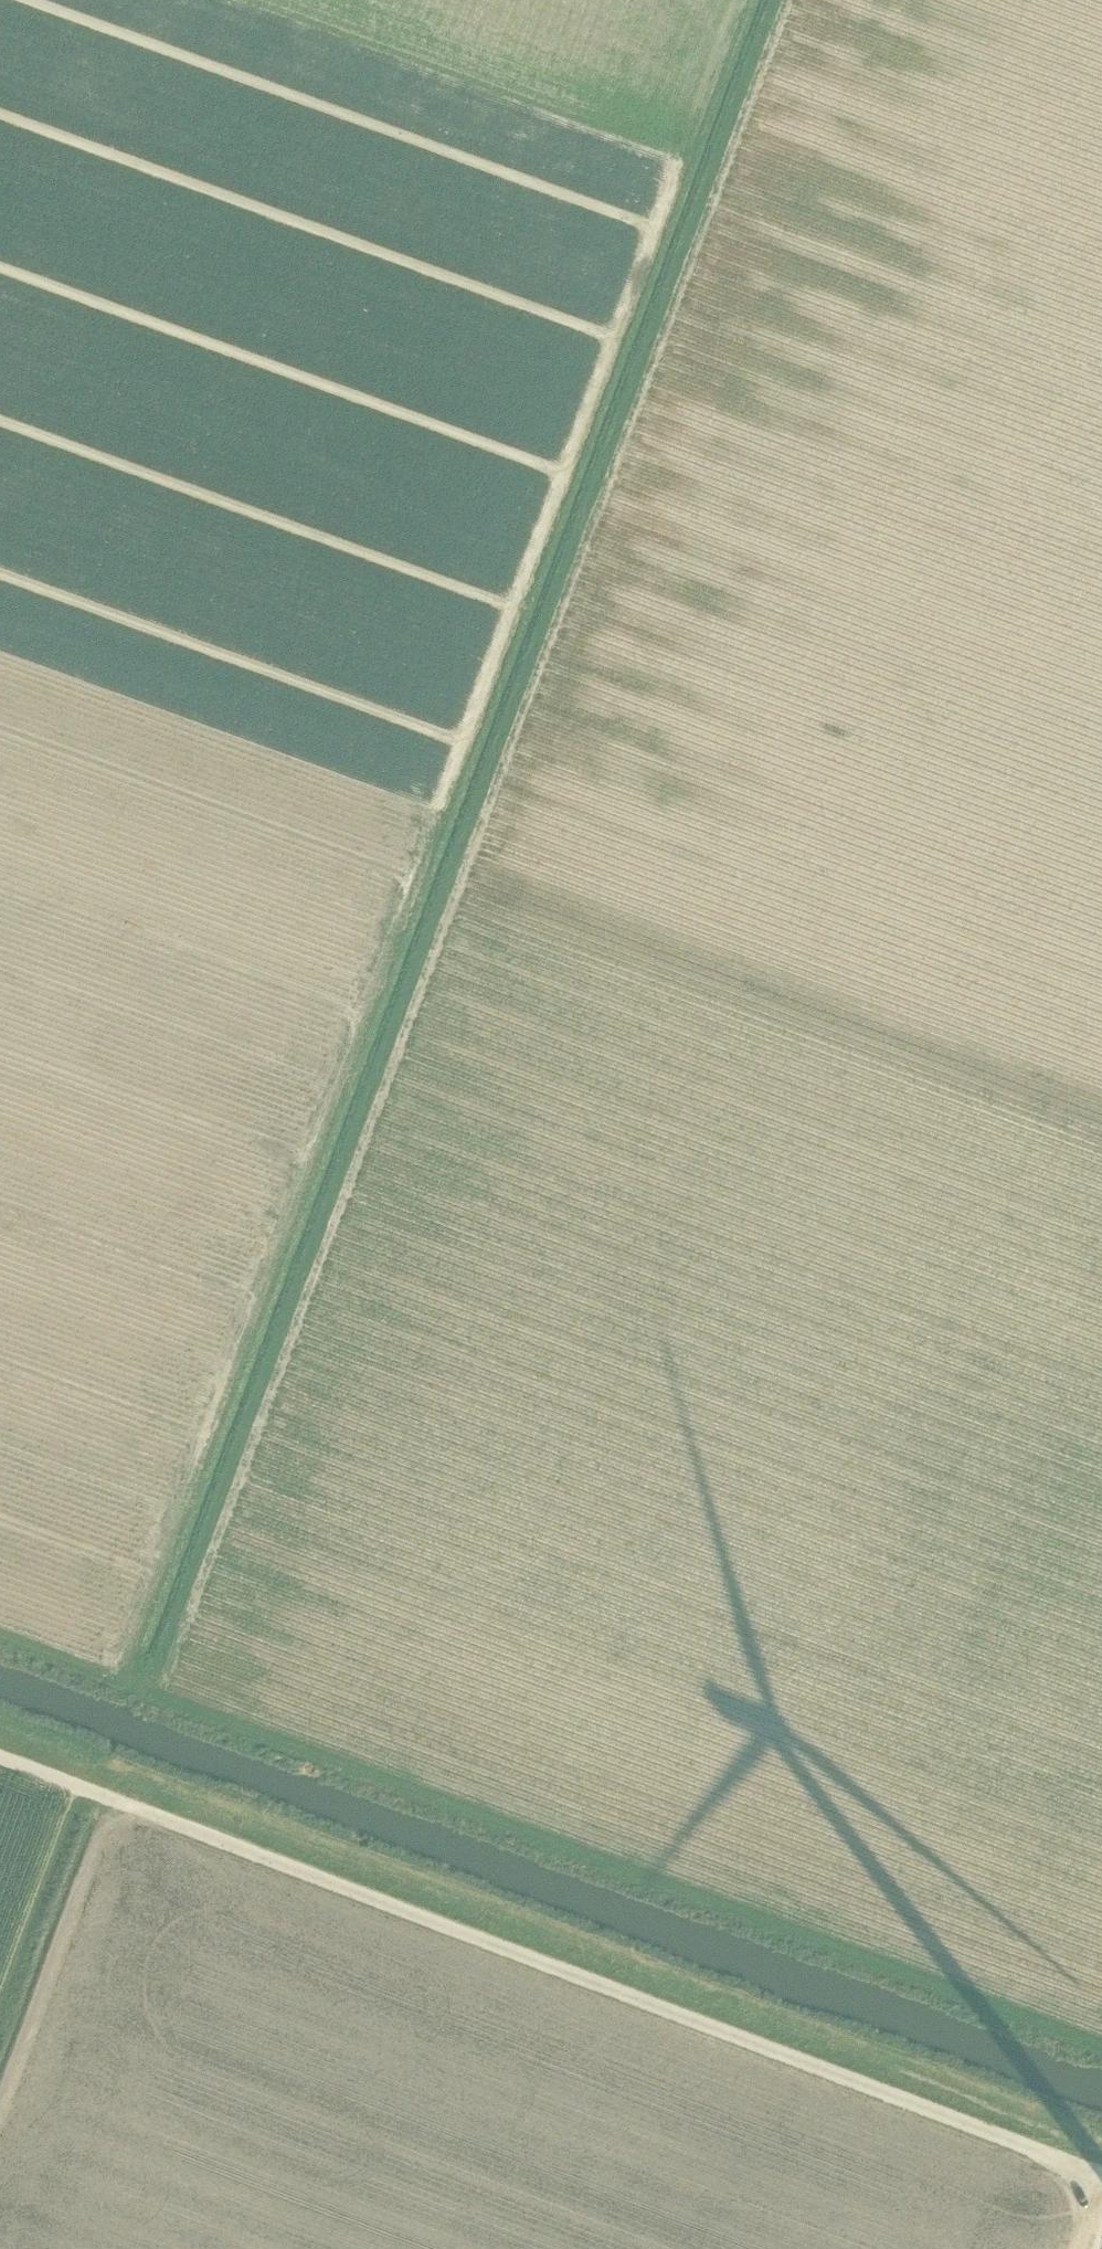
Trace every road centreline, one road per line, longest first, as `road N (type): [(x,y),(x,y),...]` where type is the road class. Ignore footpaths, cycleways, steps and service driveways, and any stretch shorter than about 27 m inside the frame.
road 1 (track): [(0,1763),(1101,2174)]

